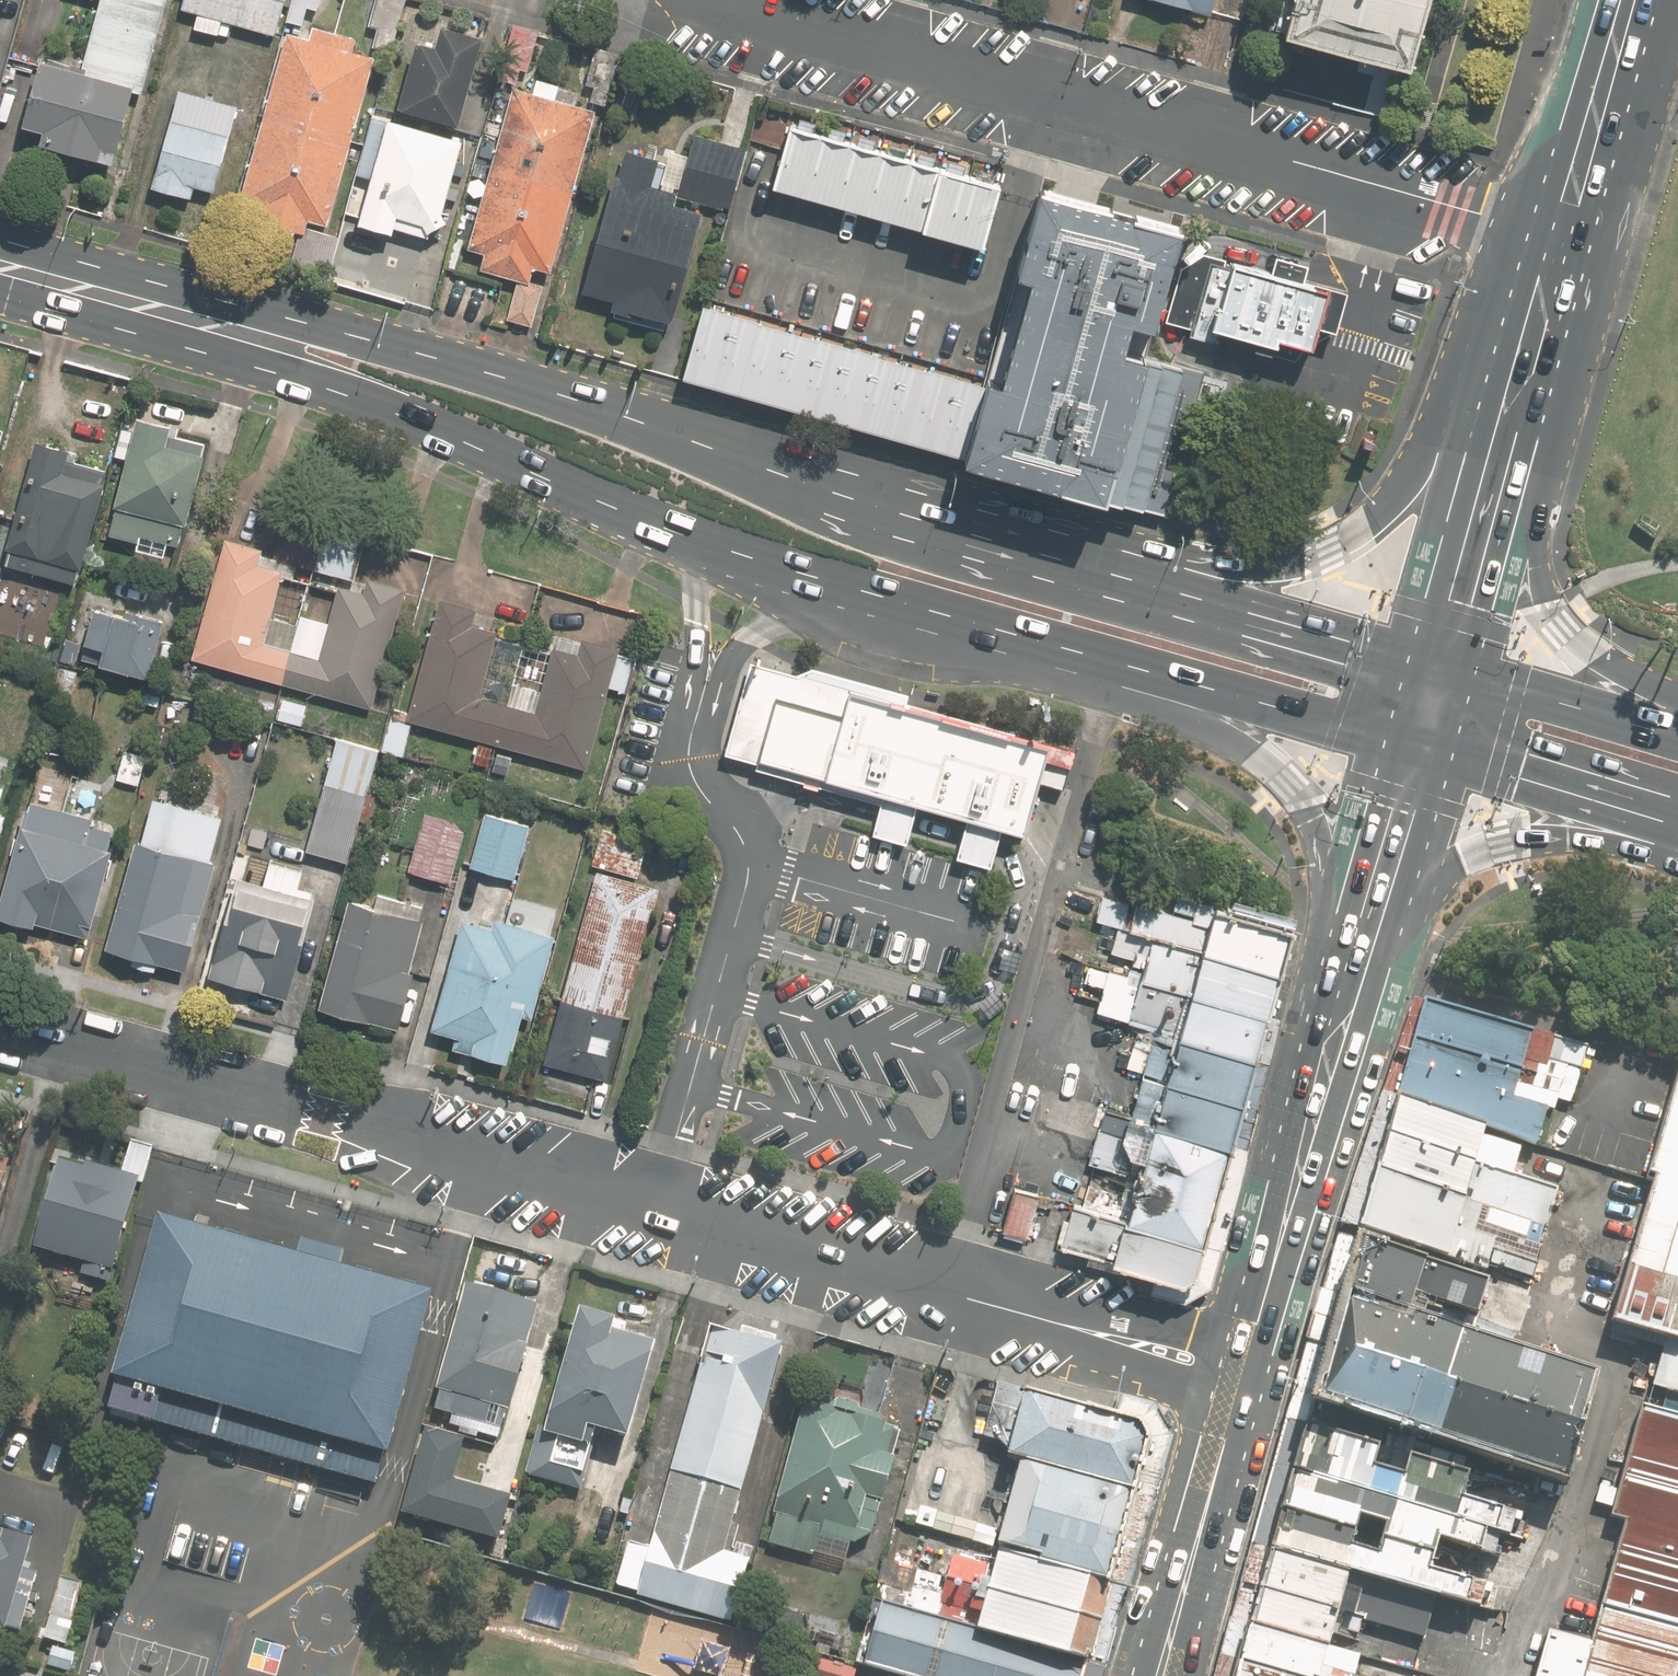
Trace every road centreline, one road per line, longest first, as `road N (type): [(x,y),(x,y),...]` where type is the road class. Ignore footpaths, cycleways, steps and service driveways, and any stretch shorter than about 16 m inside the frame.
road 1 (residential): [(1068,1324),(0,1022)]
road 2 (primary): [(979,631),(696,536),(168,311)]
road 3 (residential): [(729,0),(1568,236)]
road 4 (primary): [(168,311),(378,343),(908,513)]
road 5 (primary): [(908,513),(1235,566),(1328,549),(1367,525),(1412,480),(1537,332)]
road 6 (primary): [(1333,1045),(1318,834),(1300,796),(1233,742),(1107,694),(979,631)]
road 7 (primary): [(908,513),(1438,666)]
road 8 (primary): [(1413,754),(979,631)]
road 9 (primary): [(1677,854),(1580,835),(1537,836),(1466,858),(1437,884),(1333,1045)]
road 10 (primary): [(1537,332),(1544,476),(1537,532),(1549,601),(1586,649),(1677,692)]
road 11 (primary): [(1537,332),(1438,666)]
road 12 (primary): [(1333,1045),(1251,1352)]
road 13 (primary): [(1413,754),(1333,1045)]
road 14 (primary): [(1240,1395),(1166,1675)]
road 15 (primary): [(1677,827),(1413,754)]
road 16 (primary): [(1438,666),(1677,732)]
road 17 (primary): [(1630,0),(1568,236)]
road 18 (residential): [(1240,1395),(1143,1369),(1068,1324)]
road 19 (residential): [(1068,1324),(1155,1327),(1251,1352)]
road 20 (primary): [(0,265),(168,311)]

